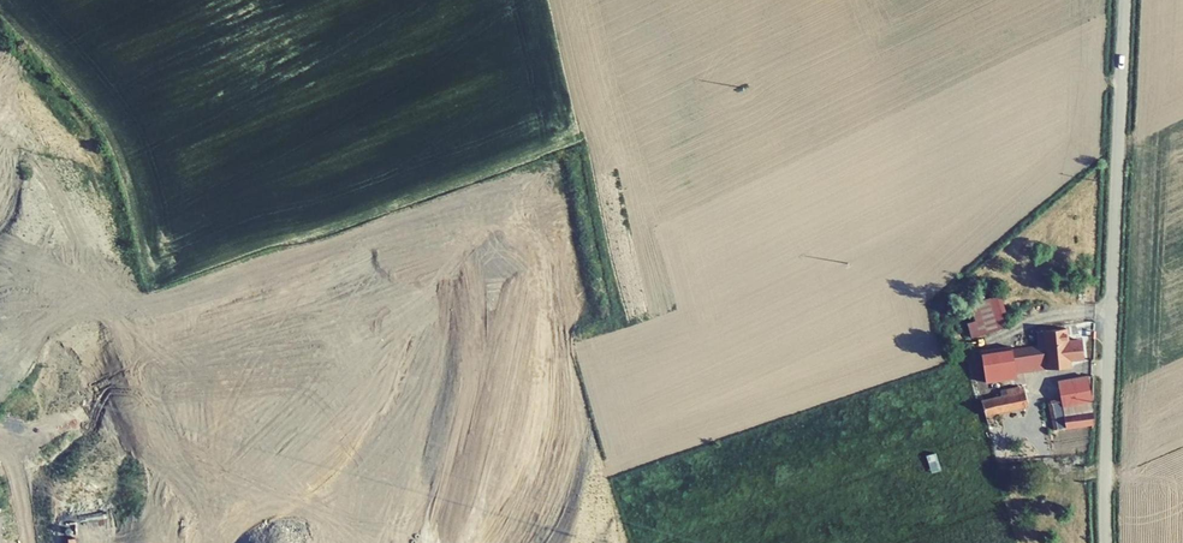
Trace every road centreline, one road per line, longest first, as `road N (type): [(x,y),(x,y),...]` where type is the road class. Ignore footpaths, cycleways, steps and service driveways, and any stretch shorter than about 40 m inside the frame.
road 1 (unclassified): [(1126,0),(1106,542)]

